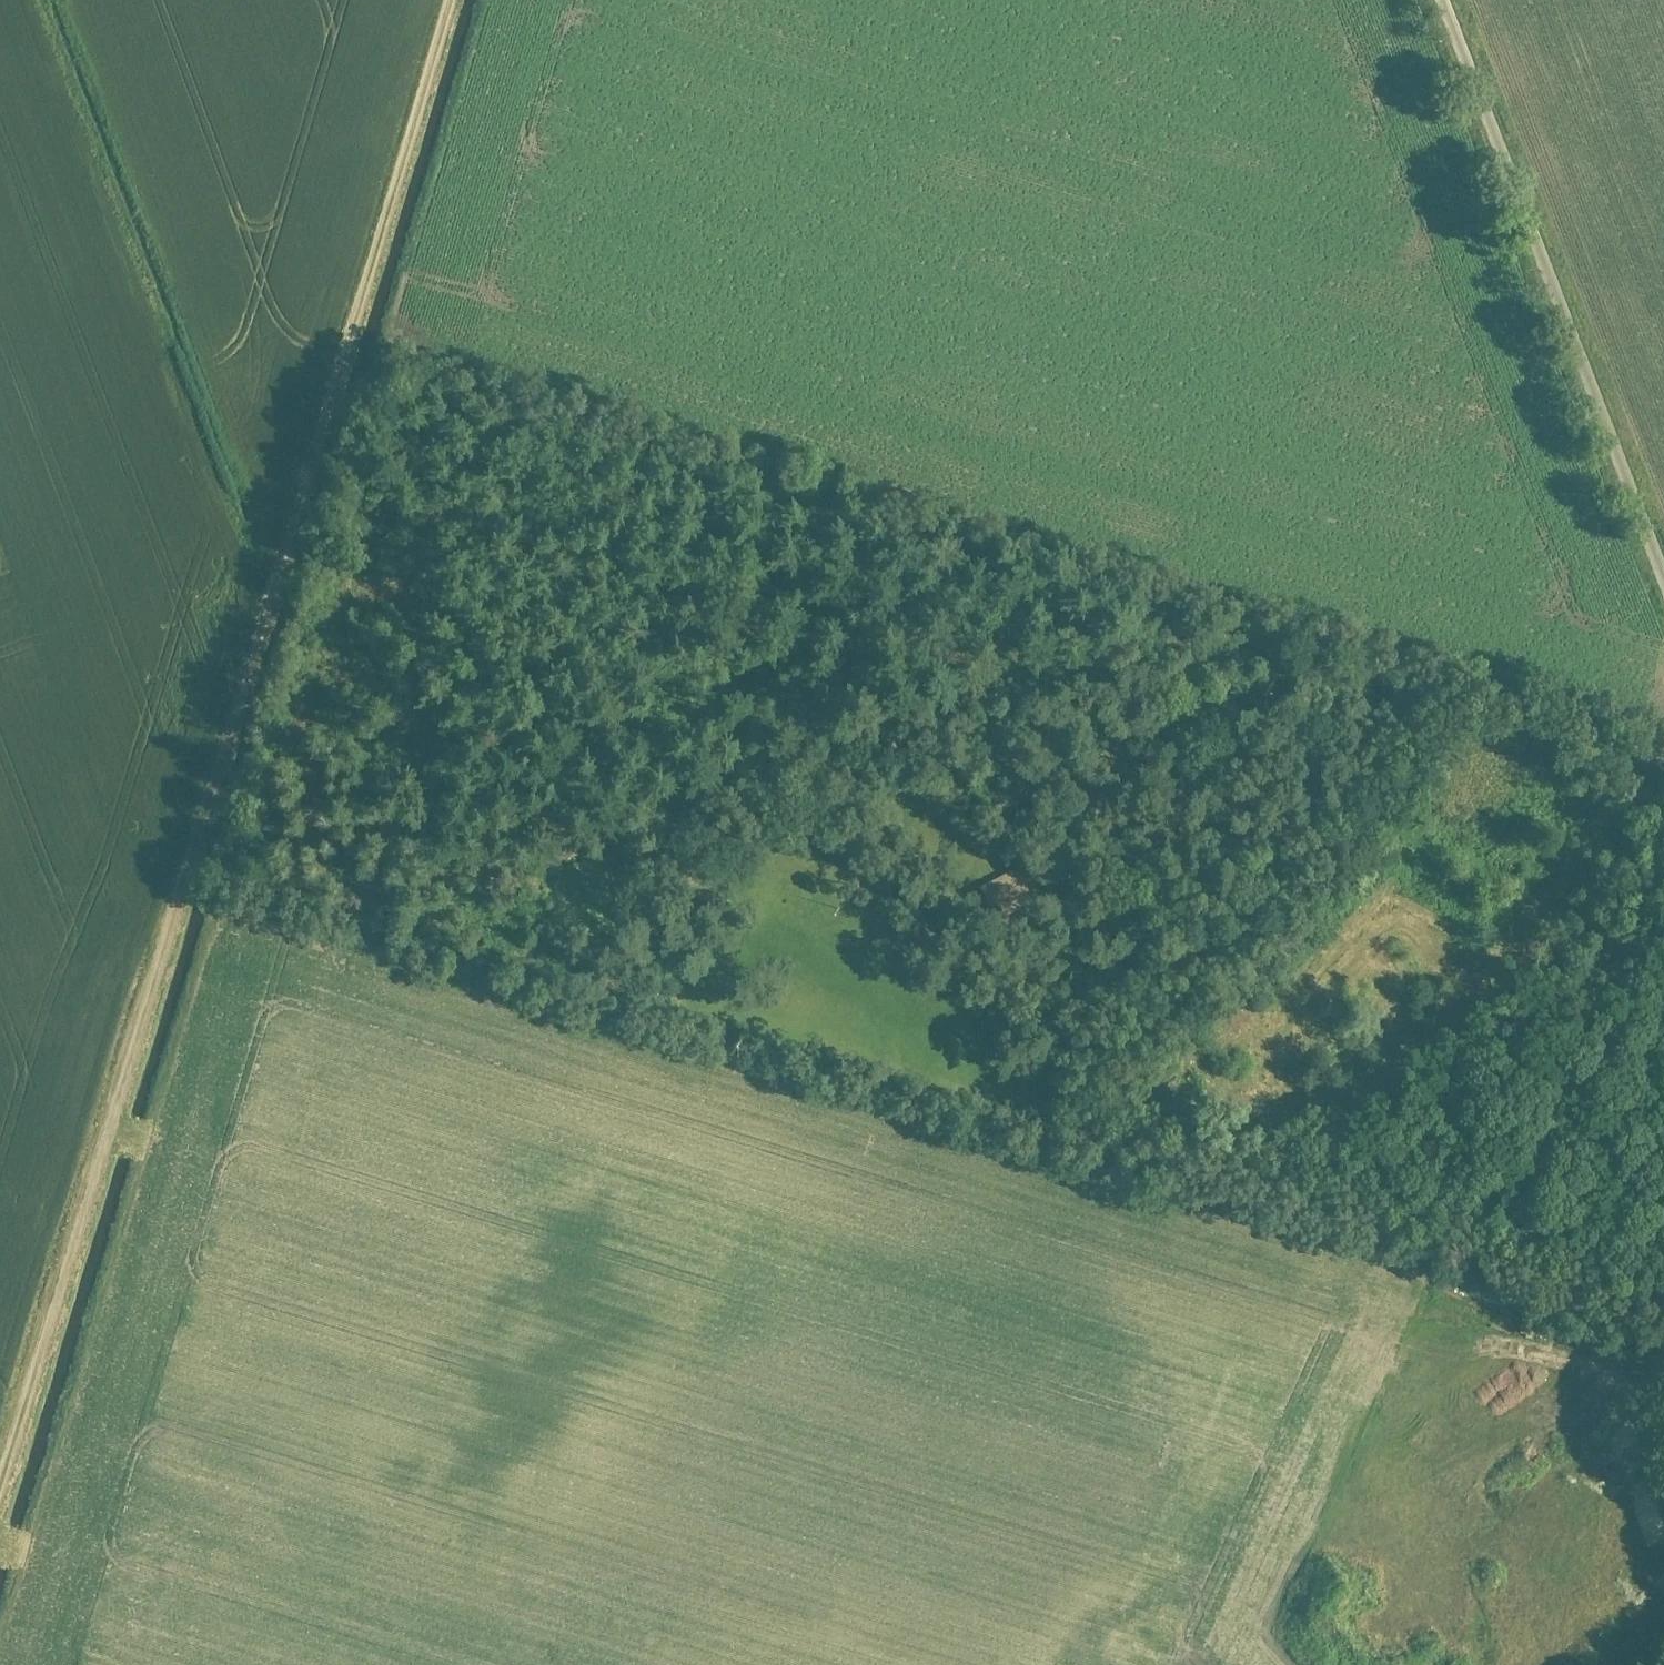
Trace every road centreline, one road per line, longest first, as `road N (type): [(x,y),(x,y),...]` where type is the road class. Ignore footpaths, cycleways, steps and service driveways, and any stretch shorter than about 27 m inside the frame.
road 1 (track): [(0,1498),(451,0)]
road 2 (unclassified): [(1663,580),(1442,0)]

